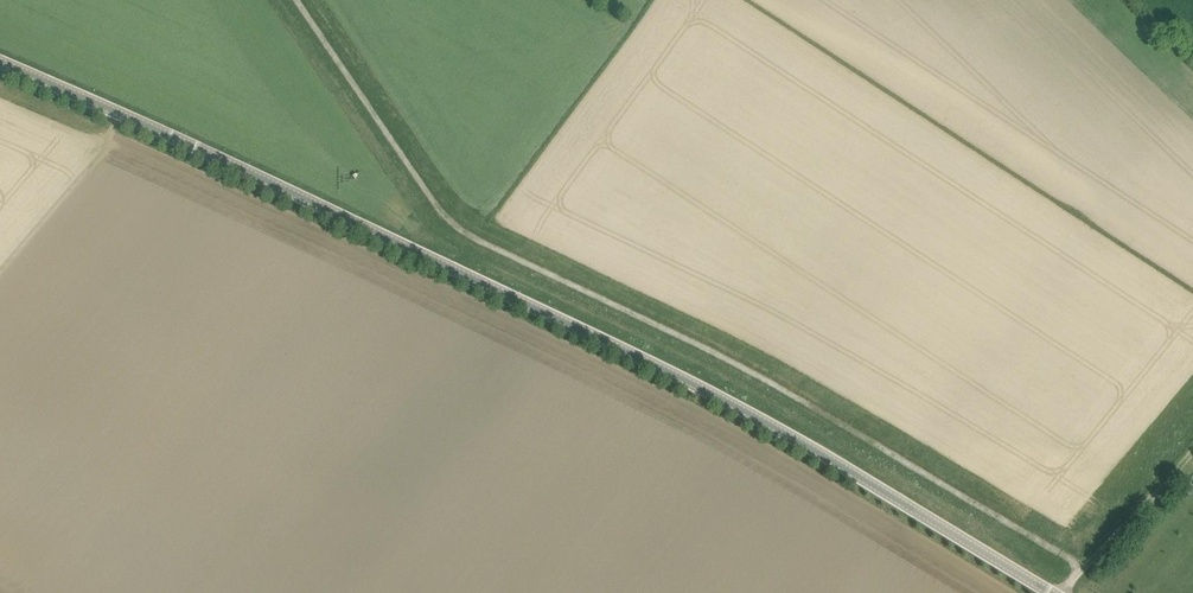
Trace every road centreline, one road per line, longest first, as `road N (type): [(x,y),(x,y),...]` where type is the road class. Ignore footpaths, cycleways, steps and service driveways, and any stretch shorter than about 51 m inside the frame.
road 1 (tertiary): [(1052,592),(743,409),(0,62)]
road 2 (track): [(1082,568),(753,372),(466,232),(442,212),(297,0)]
road 3 (track): [(1192,453),(1062,592)]

